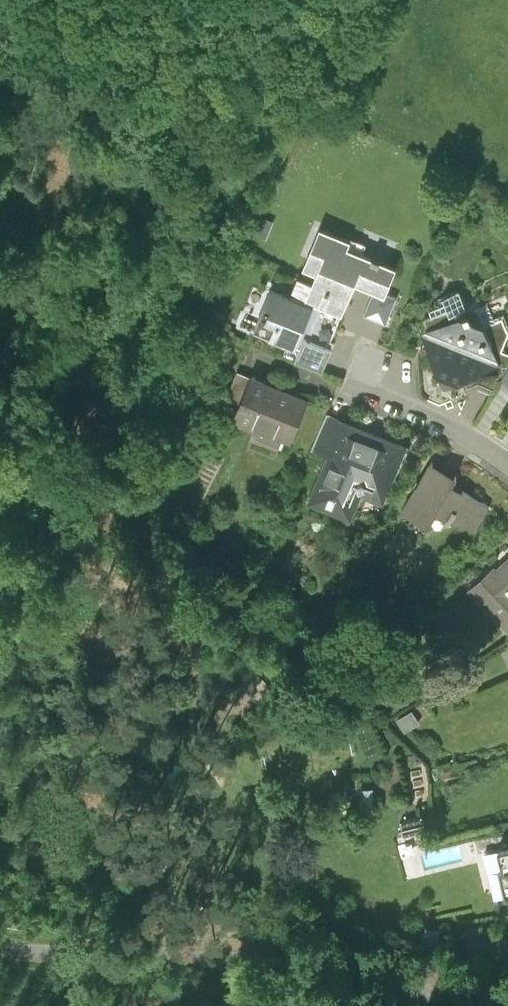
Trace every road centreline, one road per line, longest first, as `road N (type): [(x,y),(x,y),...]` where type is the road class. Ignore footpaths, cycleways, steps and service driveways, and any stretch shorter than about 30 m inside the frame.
road 1 (residential): [(503,1005),(234,955),(91,963),(0,946)]
road 2 (residential): [(372,369),(406,405),(507,466)]

